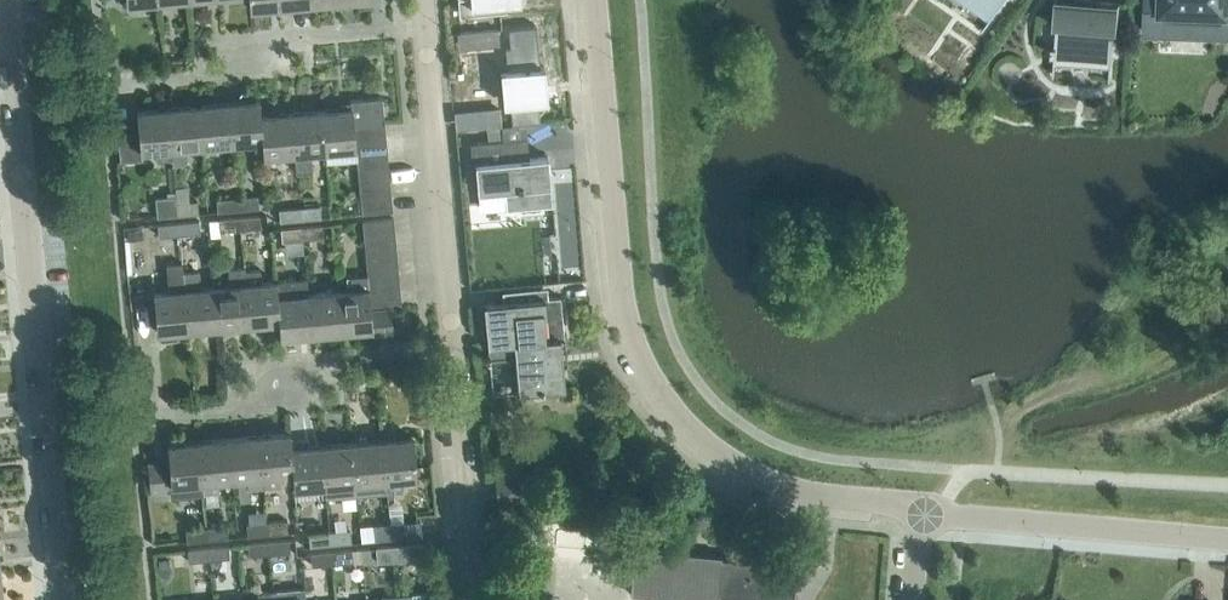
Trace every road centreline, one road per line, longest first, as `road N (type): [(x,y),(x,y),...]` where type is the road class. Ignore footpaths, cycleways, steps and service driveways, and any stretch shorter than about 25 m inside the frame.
road 1 (residential): [(922,513),(800,490),(745,468),(701,438),(652,376),(623,296),(595,0)]
road 2 (residential): [(62,599),(7,0)]
road 3 (residential): [(132,417),(269,403),(332,359),(453,348)]
road 4 (residential): [(103,83),(251,71),(289,39),(424,26)]
road 5 (residential): [(453,348),(424,26)]
road 6 (residential): [(1227,541),(922,513)]
road 7 (residential): [(476,599),(453,348)]

